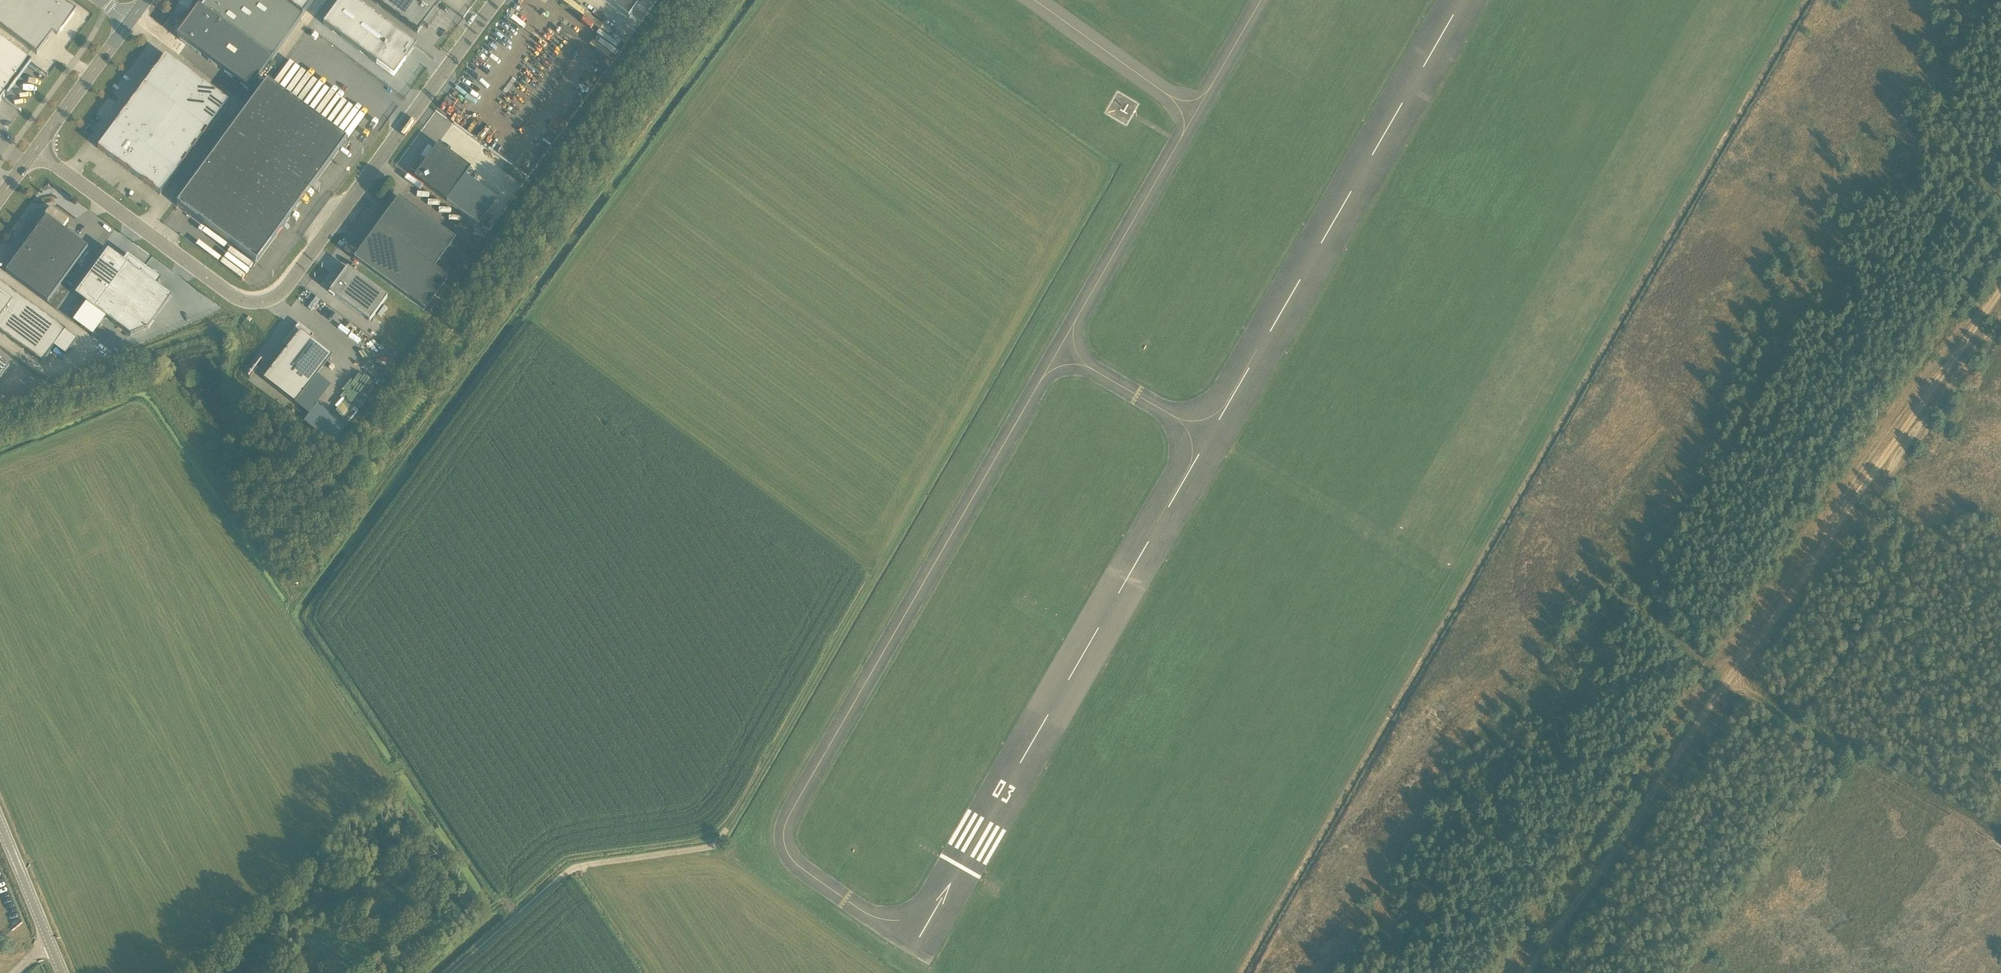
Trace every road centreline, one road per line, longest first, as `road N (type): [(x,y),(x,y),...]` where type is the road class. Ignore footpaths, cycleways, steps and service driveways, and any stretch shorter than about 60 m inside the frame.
road 1 (track): [(1530,972),(2000,291)]
road 2 (unclassified): [(496,0),(277,295),(262,302),(242,303),(35,150)]
road 3 (track): [(2000,839),(1729,680)]
road 4 (tertiary): [(35,150),(129,21)]
road 5 (tertiary): [(50,941),(0,822)]

